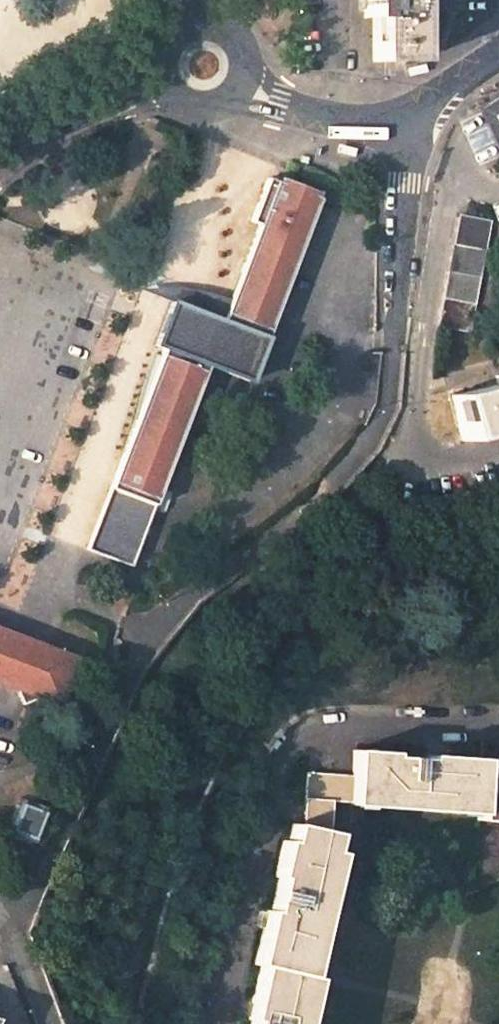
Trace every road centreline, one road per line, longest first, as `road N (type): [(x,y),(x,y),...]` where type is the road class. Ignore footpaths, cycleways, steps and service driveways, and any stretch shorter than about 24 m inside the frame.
road 1 (unclassified): [(393,352),(404,118)]
road 2 (unclassified): [(0,163),(52,128),(167,81)]
road 3 (unclassified): [(242,87),(330,117),(368,124),(404,118)]

